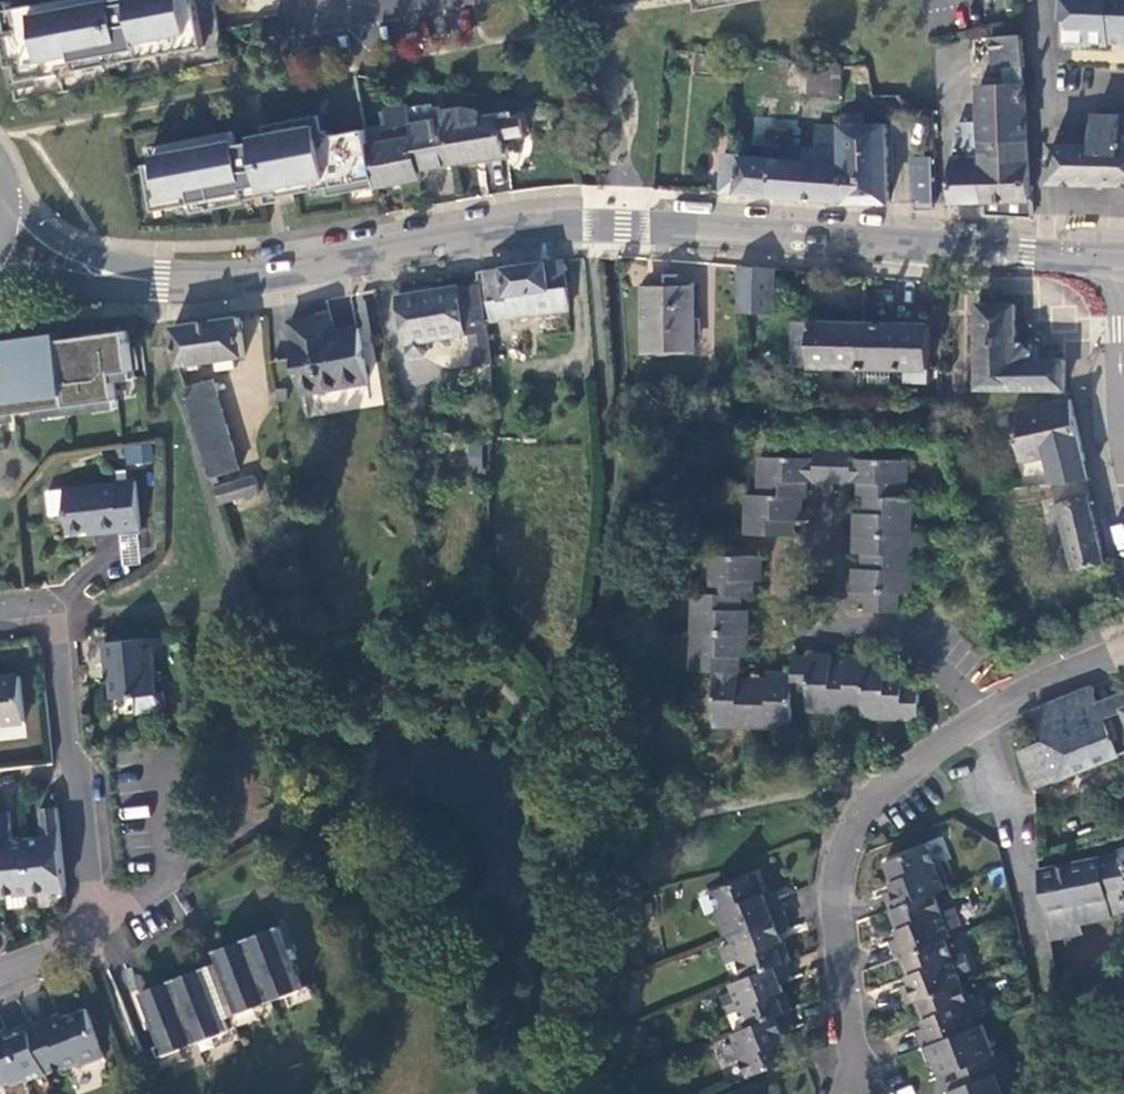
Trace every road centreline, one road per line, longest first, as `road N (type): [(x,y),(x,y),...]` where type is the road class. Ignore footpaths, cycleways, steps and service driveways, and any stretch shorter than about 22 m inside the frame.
road 1 (secondary): [(0,245),(161,279),(599,219),(1123,259)]
road 2 (residential): [(1123,647),(982,713),(856,821),(839,904),(857,1056)]
road 3 (residential): [(0,617),(53,612),(96,929)]

